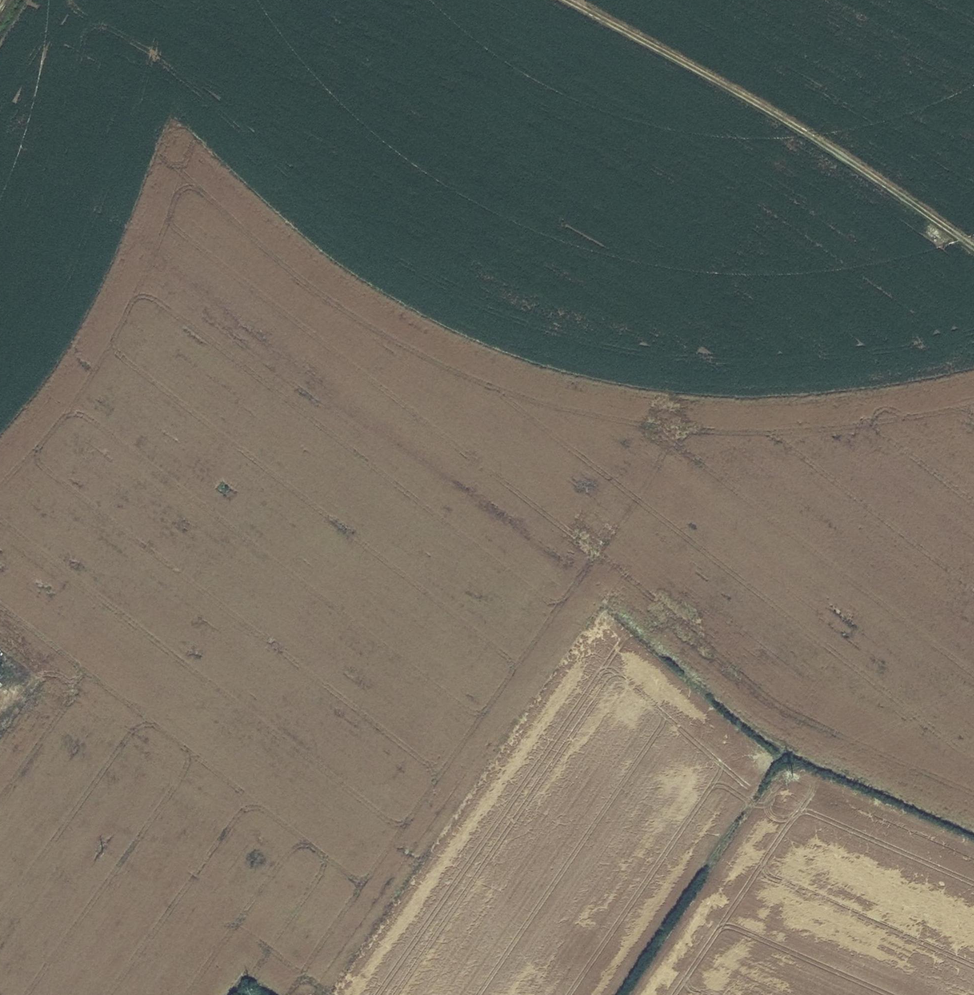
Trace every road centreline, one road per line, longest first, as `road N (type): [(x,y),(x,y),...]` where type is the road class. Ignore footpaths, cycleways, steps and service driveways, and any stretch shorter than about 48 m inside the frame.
road 1 (track): [(973,250),(878,182),(570,0)]

